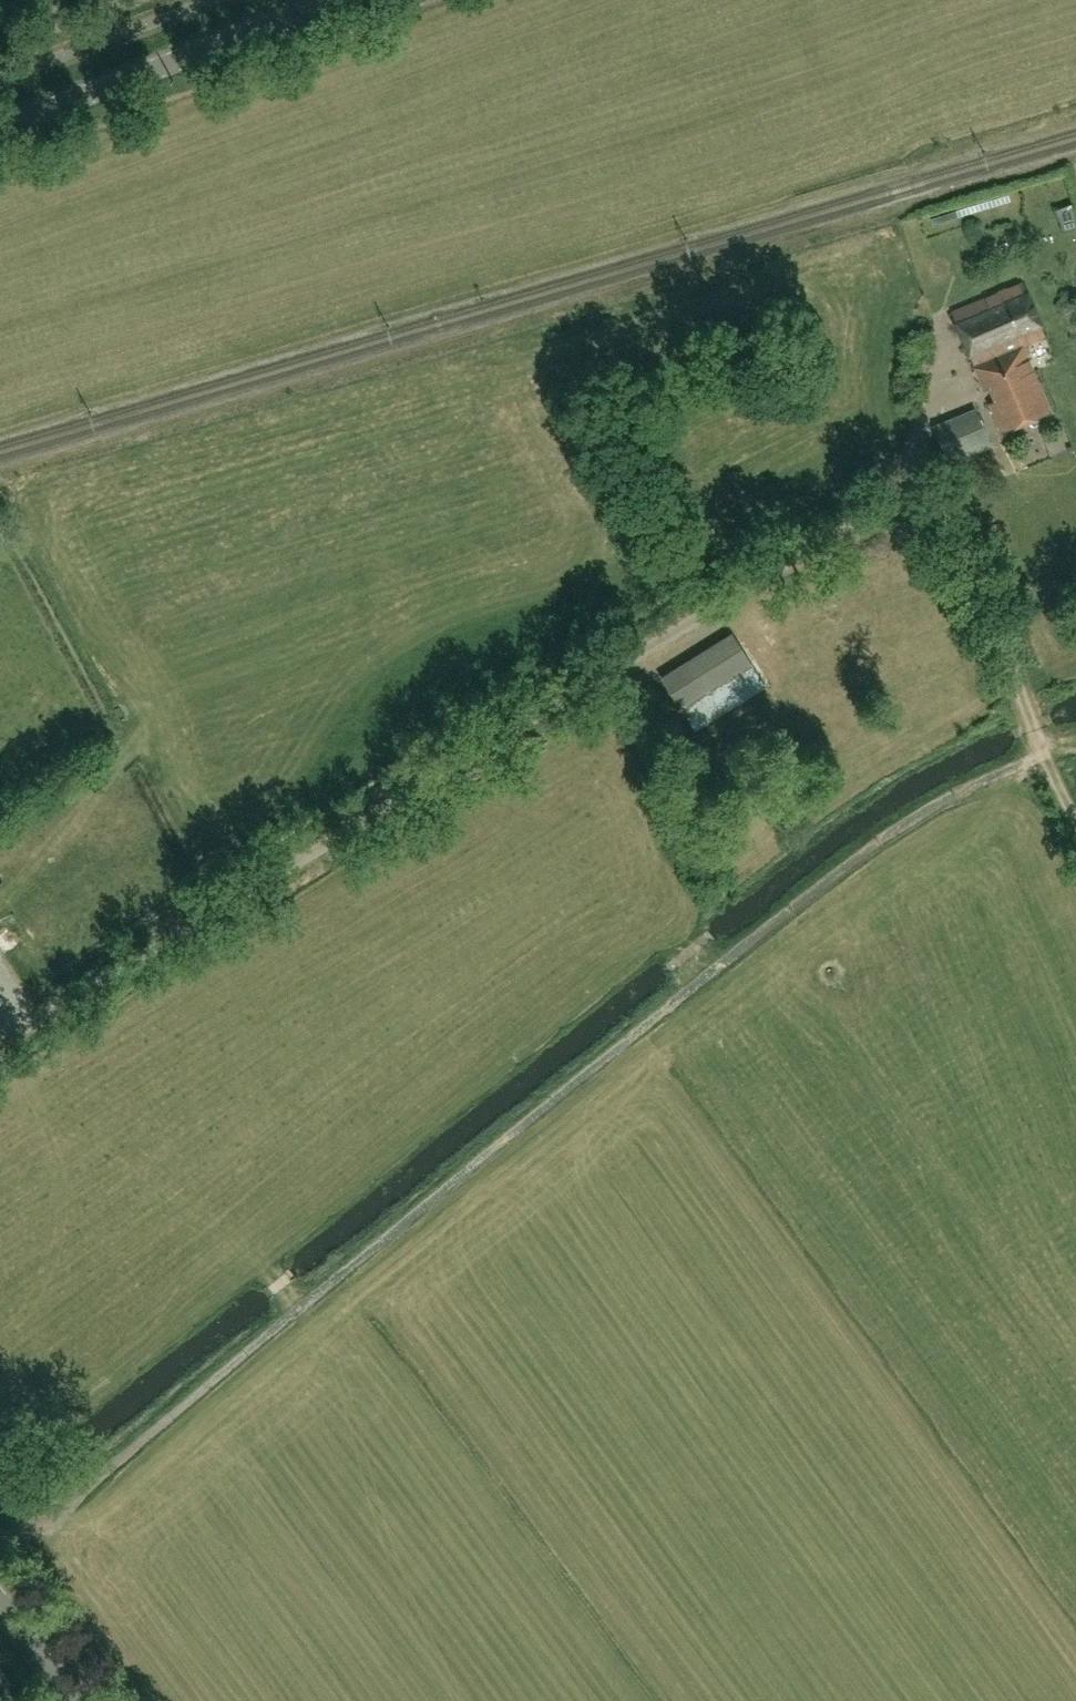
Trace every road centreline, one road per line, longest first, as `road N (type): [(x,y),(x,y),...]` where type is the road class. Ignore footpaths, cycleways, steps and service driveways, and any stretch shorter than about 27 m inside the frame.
road 1 (track): [(1075,738),(950,796),(835,874),(114,1467),(0,1548)]
road 2 (unclassified): [(0,1040),(732,588),(878,510),(916,503),(951,523)]
road 3 (tertiary): [(0,126),(337,0)]
road 4 (track): [(951,523),(995,613),(1075,827)]
road 5 (tertiary): [(74,1700),(0,1600)]

